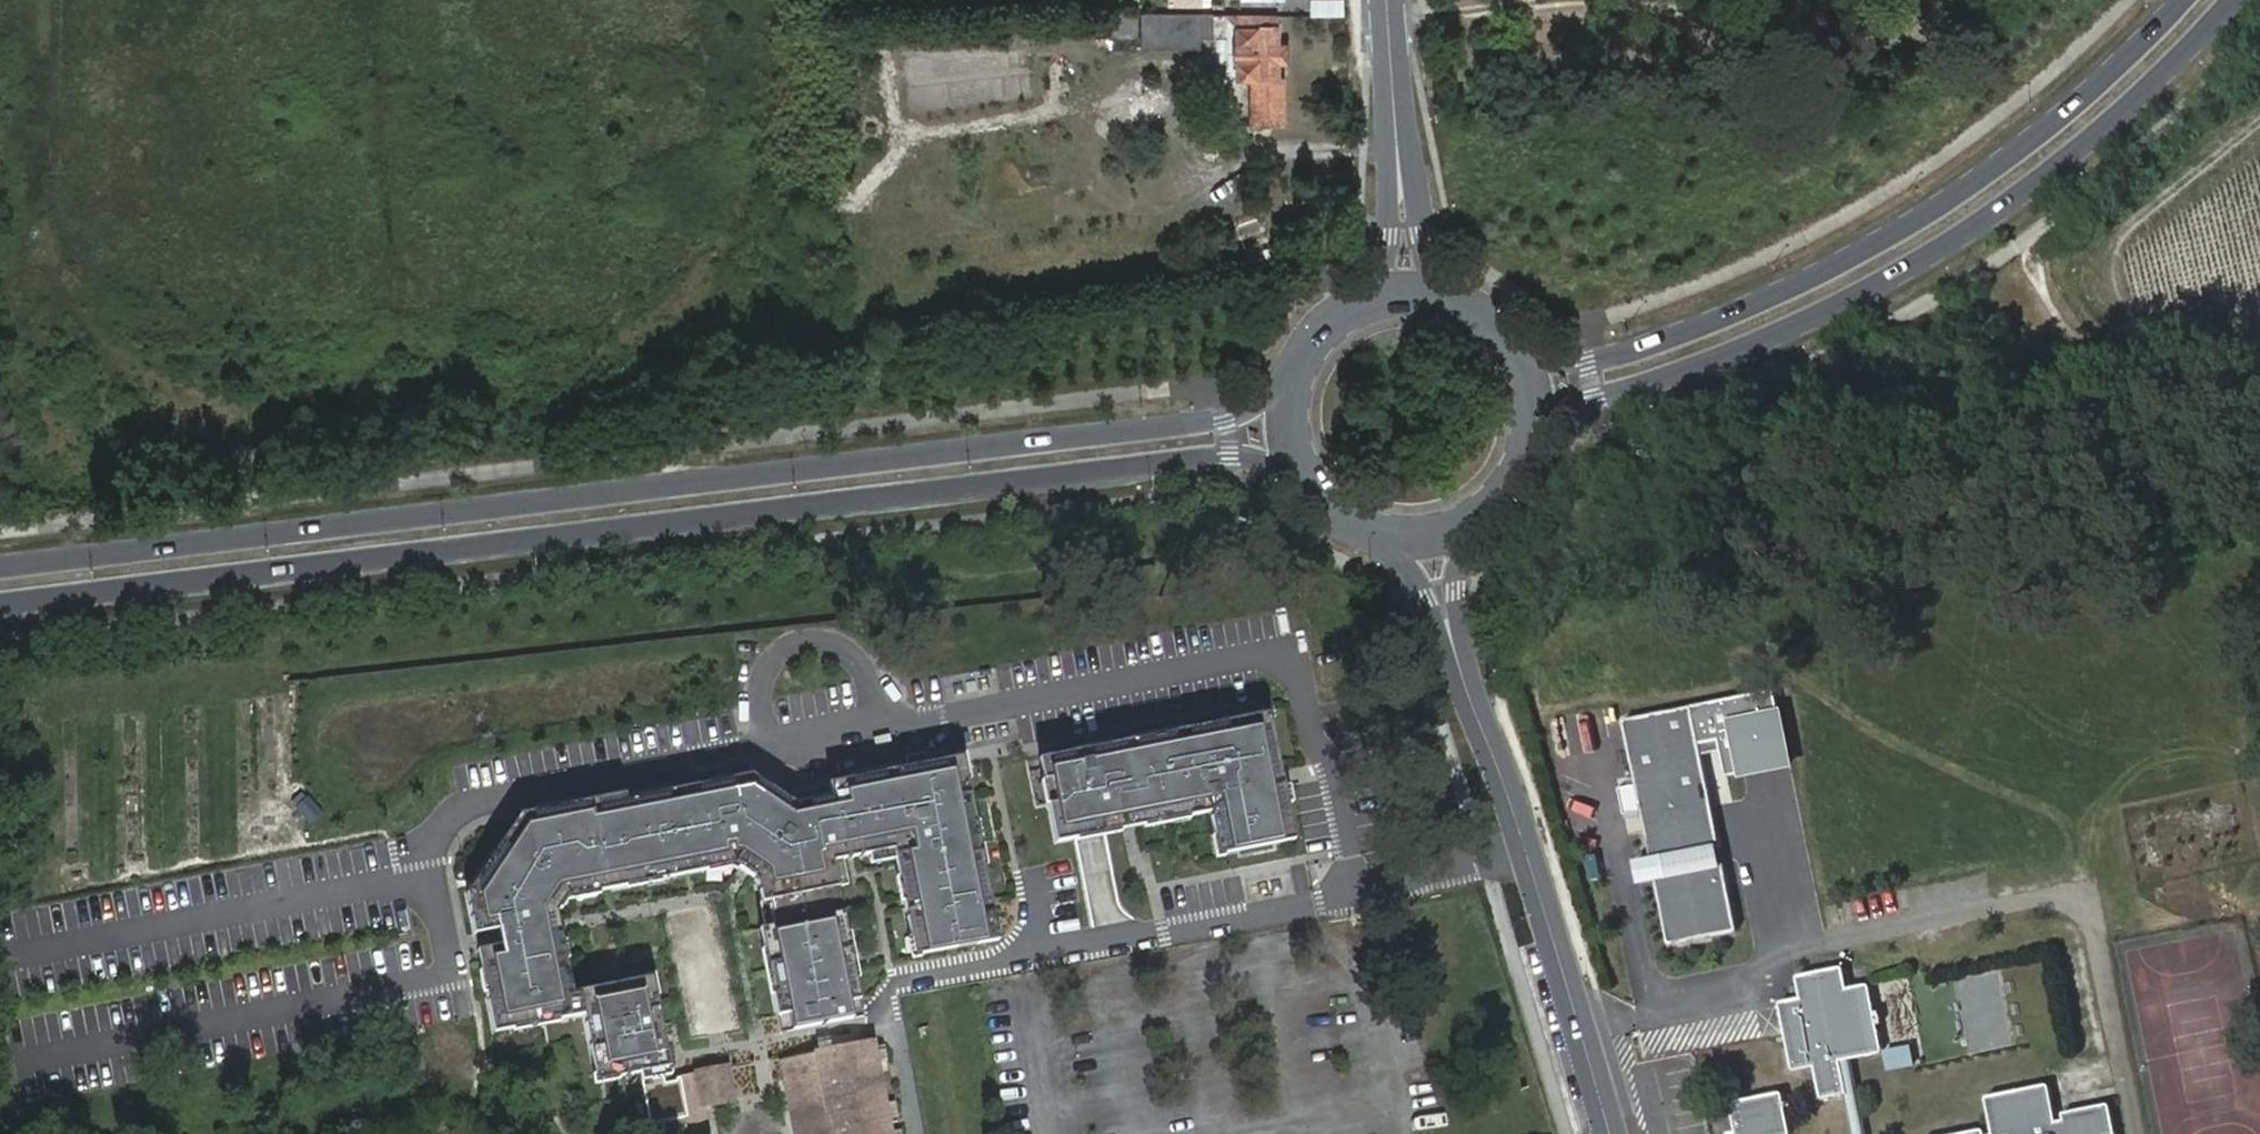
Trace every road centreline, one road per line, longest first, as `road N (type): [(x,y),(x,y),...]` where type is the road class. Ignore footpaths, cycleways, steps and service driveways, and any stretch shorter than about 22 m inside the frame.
road 1 (secondary): [(1292,369),(1217,418),(0,566)]
road 2 (secondary): [(0,603),(1213,458),(1292,465)]
road 3 (secondary): [(1513,484),(1580,412),(1811,321),(1937,252),(2130,111),(2241,0)]
road 4 (secondary): [(2182,0),(2016,151),(1805,279),(1661,338),(1579,360),(1519,353)]
road 5 (secondary): [(1601,1133),(1447,633)]
road 6 (secondary): [(1474,306),(1422,232),(1399,158)]
road 7 (secondary): [(1399,158),(1389,0)]
road 8 (secondary): [(1399,158),(1388,233),(1358,301)]
road 9 (secondary): [(1513,484),(1535,419),(1519,353)]
road 10 (secondary): [(1368,532),(1400,562),(1447,633)]
road 11 (secondary): [(1474,306),(1411,288),(1358,301)]

